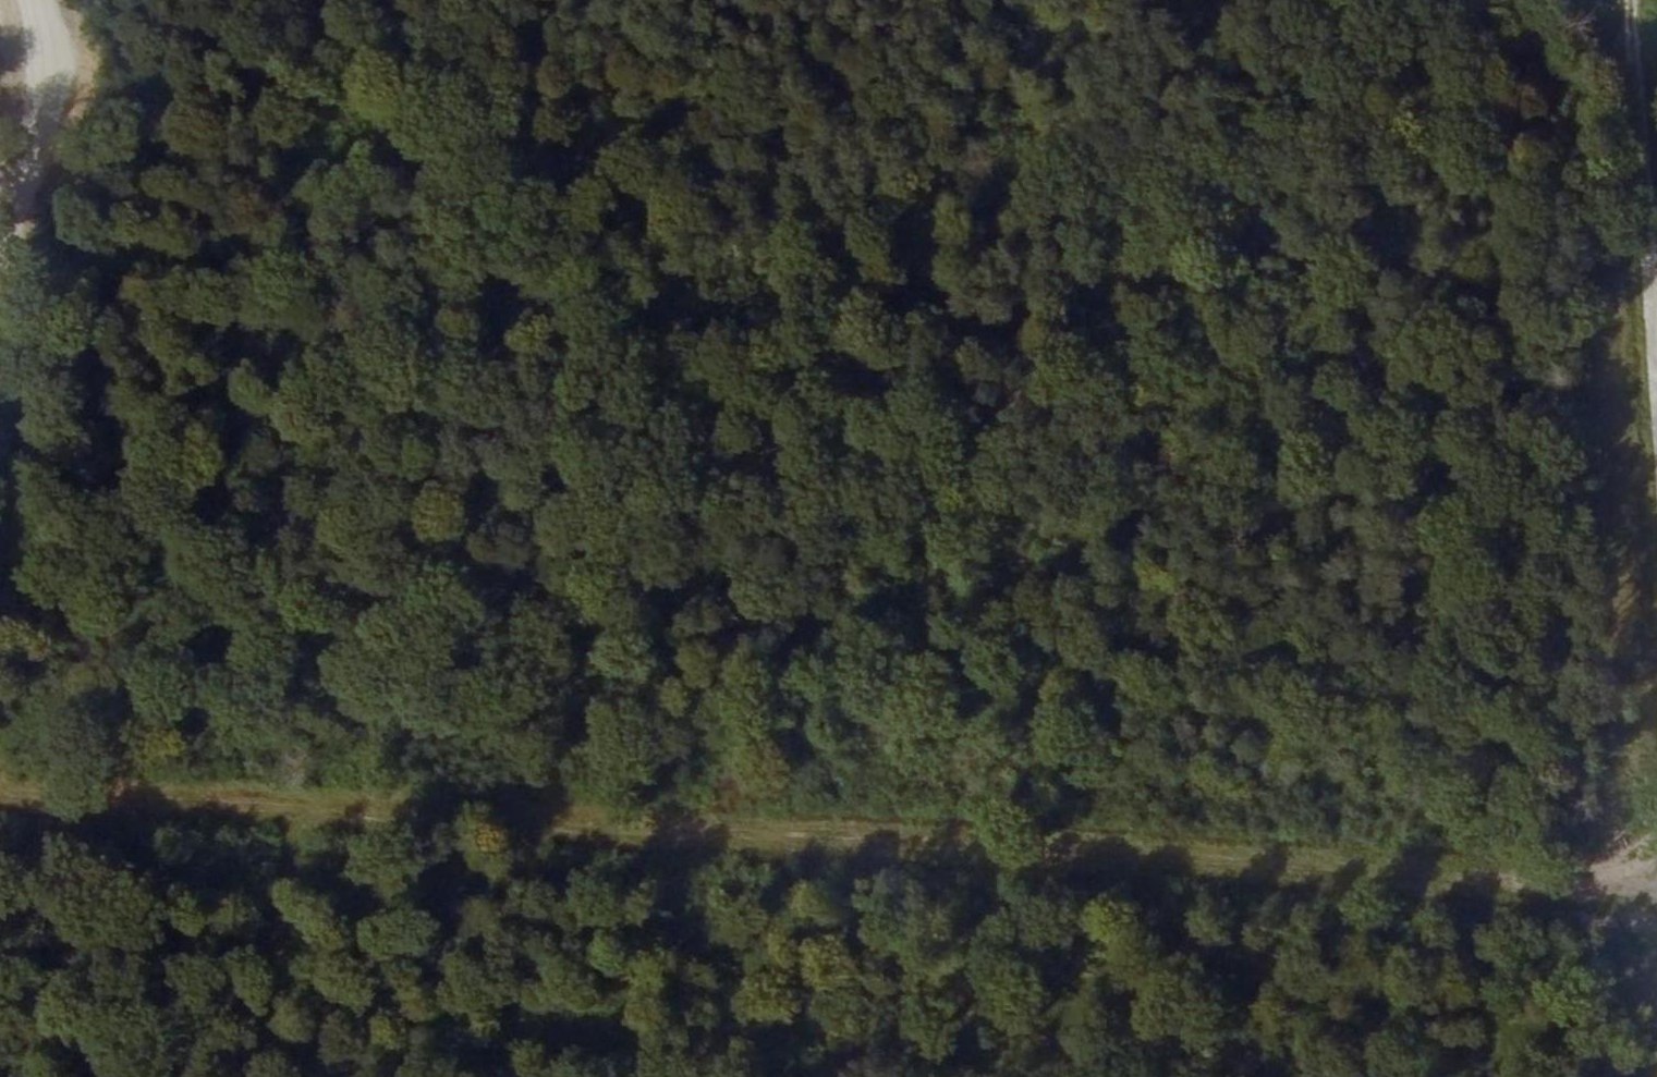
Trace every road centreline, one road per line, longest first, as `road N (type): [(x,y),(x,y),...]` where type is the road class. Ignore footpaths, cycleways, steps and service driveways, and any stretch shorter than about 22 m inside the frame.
road 1 (track): [(1656,888),(0,790)]
road 2 (unclassified): [(1629,0),(1630,138),(1656,521)]

